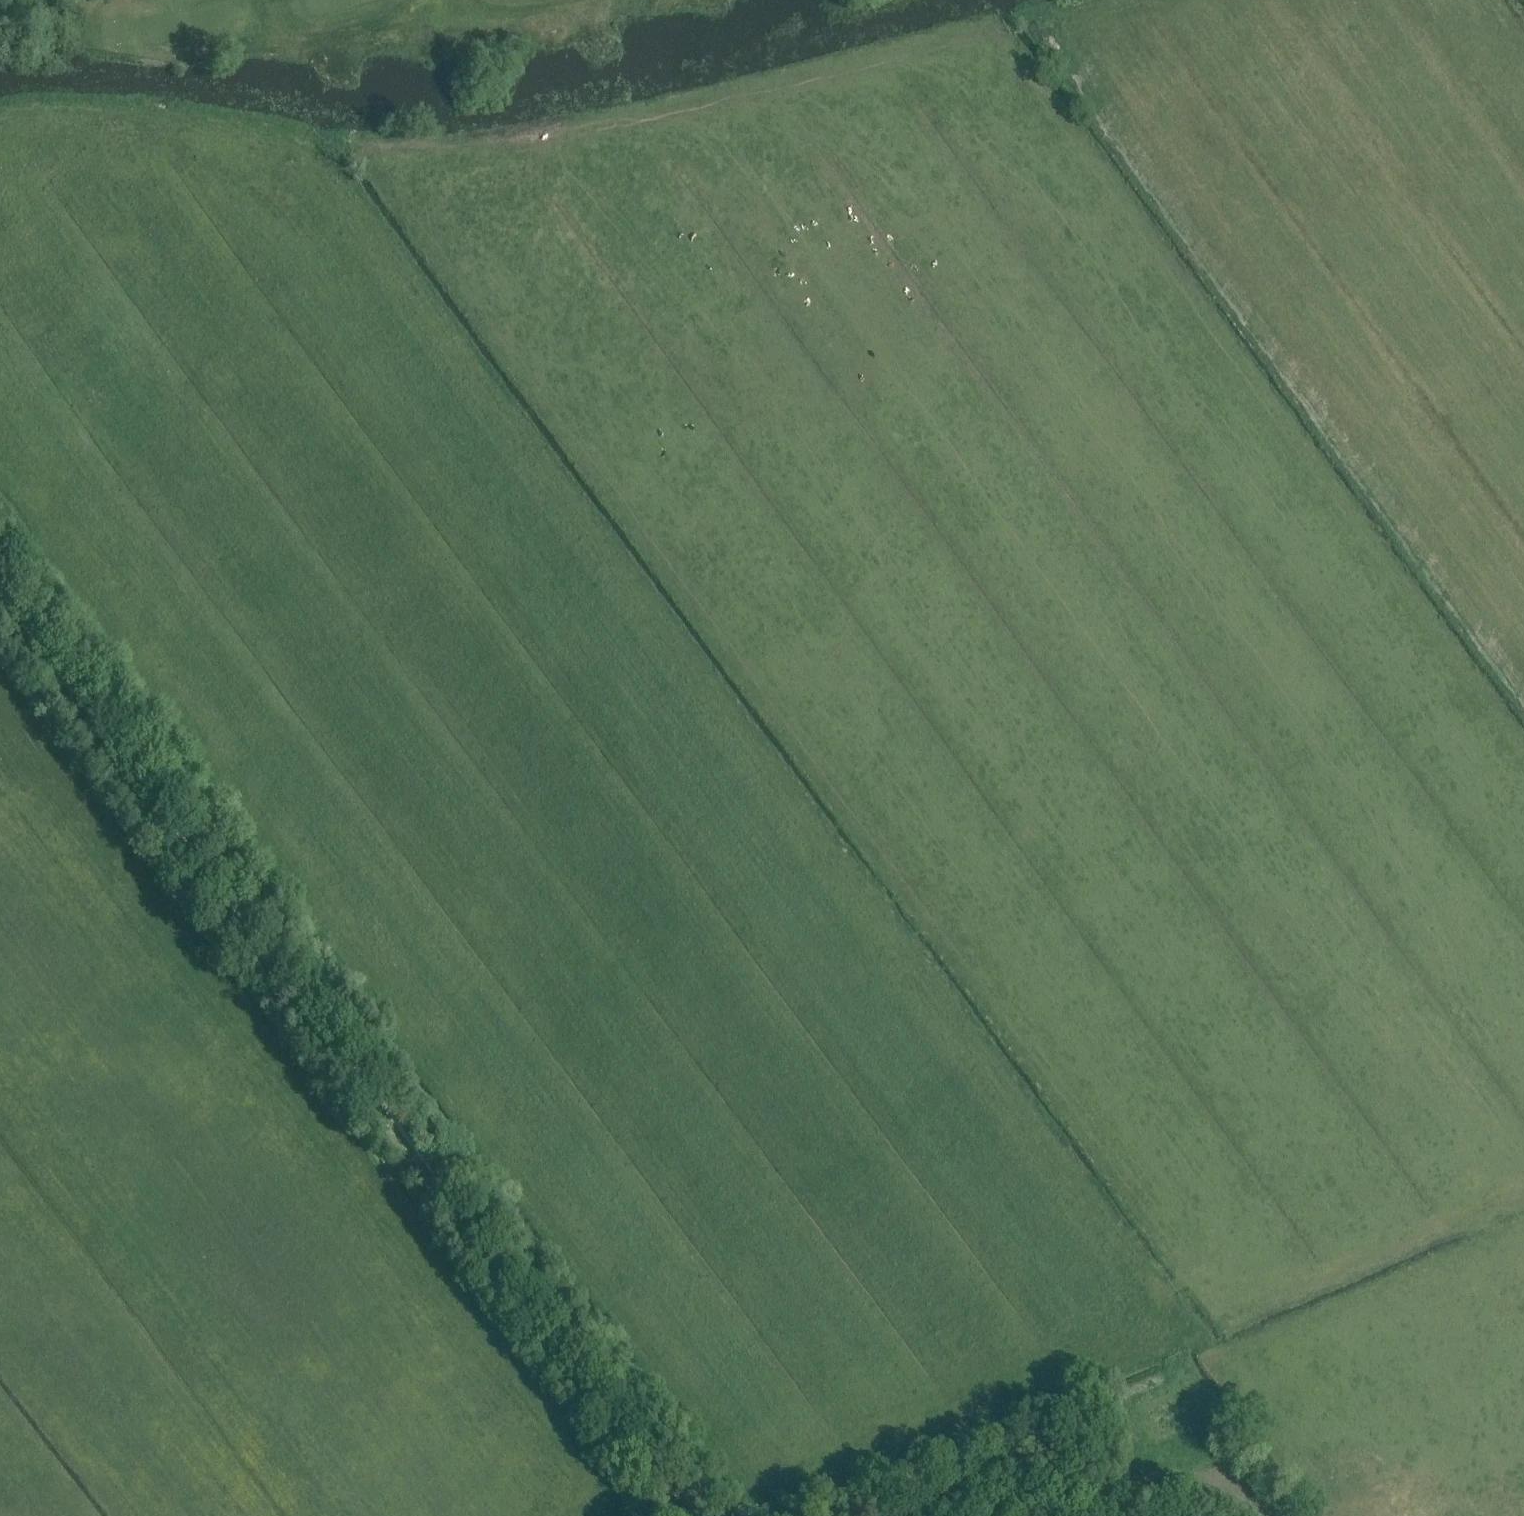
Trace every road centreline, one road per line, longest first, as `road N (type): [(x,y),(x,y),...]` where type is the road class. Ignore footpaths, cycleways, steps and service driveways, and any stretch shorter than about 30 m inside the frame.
road 1 (track): [(684,1515),(0,636)]
road 2 (track): [(1108,1515),(1136,1494),(1174,1485),(1248,1515)]

